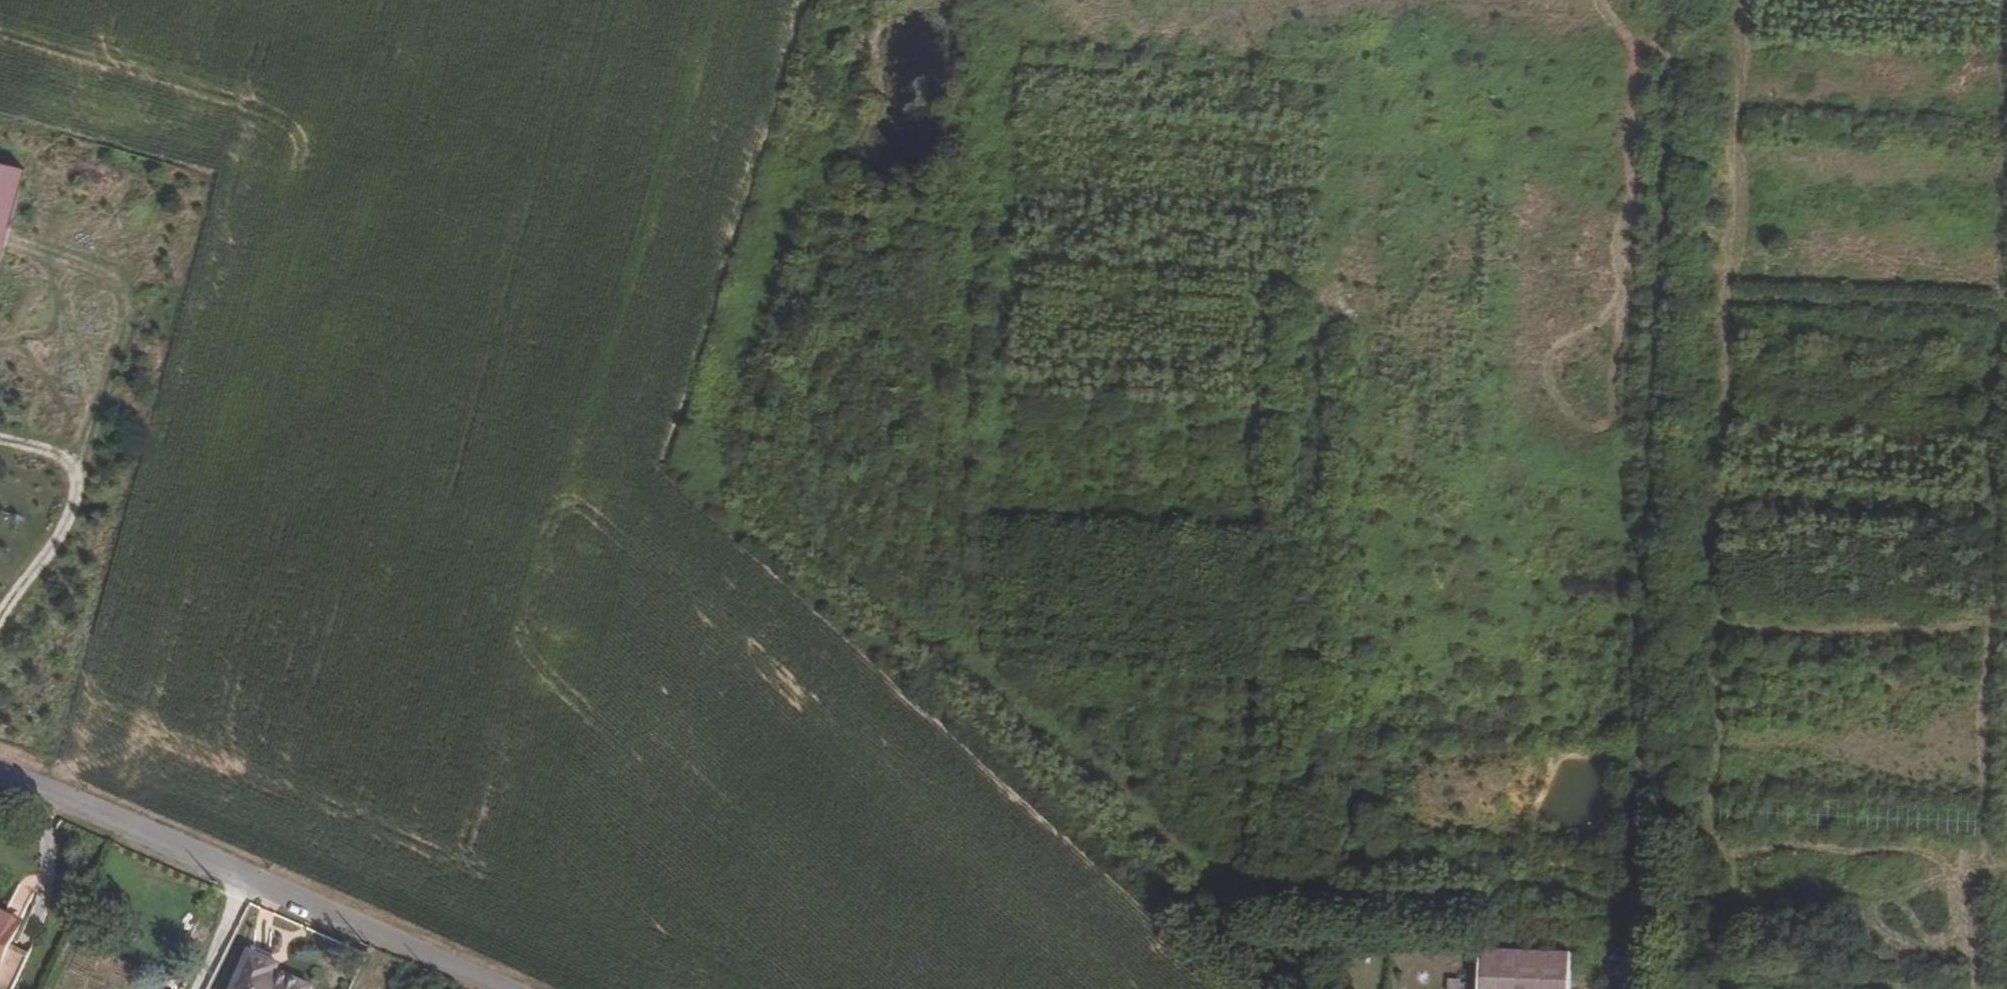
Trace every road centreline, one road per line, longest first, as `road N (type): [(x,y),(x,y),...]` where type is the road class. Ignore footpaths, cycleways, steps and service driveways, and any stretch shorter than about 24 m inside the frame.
road 1 (residential): [(0,776),(199,855),(495,988)]

